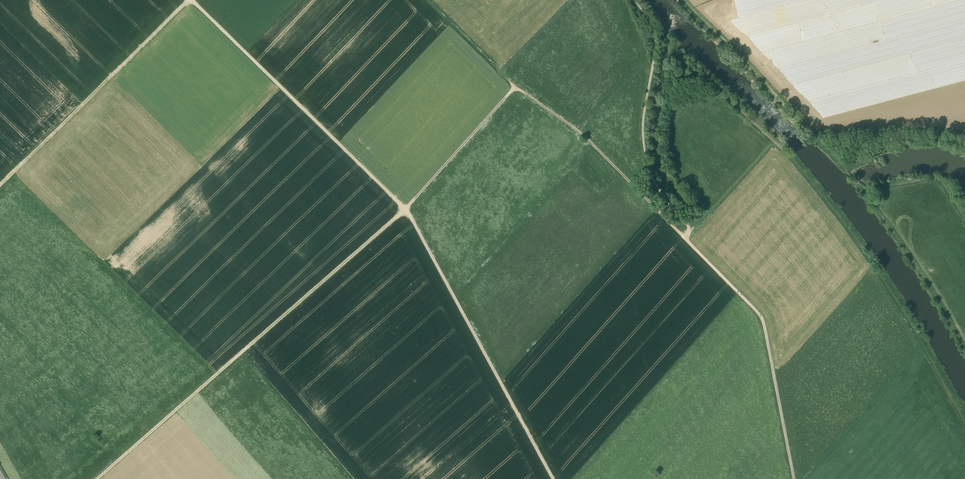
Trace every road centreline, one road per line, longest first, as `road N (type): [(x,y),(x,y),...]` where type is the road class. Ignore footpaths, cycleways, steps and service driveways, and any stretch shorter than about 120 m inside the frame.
road 1 (track): [(685,237),(588,139),(518,90),(408,212),(101,478)]
road 2 (track): [(689,233),(705,212),(672,161),(668,124),(674,83),(687,68),(791,158),(845,225),(964,421)]
road 3 (track): [(555,478),(410,214),(191,0)]
road 4 (track): [(685,237),(767,323),(796,478)]
road 5 (track): [(0,192),(195,0)]
road 6 (track): [(635,0),(657,36),(645,158),(687,224),(685,237)]
road 7 (track): [(845,169),(687,0)]
road 8 (track): [(964,340),(866,191)]
road 9 (track): [(428,0),(518,90)]

